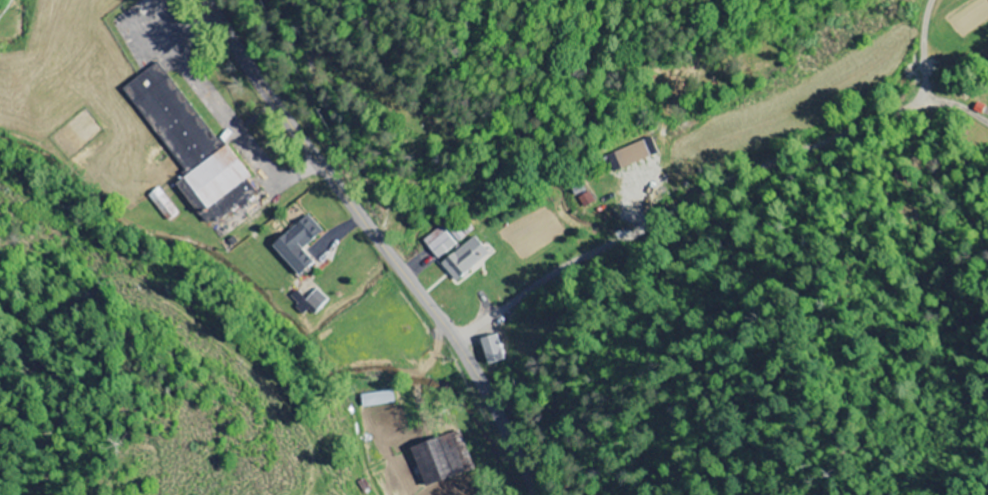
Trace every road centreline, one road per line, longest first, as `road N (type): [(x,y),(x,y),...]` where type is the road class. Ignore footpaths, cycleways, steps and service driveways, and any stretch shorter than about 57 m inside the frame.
road 1 (secondary): [(540,494),(454,337),(208,0)]
road 2 (residential): [(454,337),(563,264),(715,184),(913,104),(924,90),(924,49)]
road 3 (residential): [(454,337),(440,369),(268,406),(185,348),(59,211),(0,210)]
road 4 (residential): [(377,235),(390,208),(337,124),(315,56),(326,49),(380,86)]

